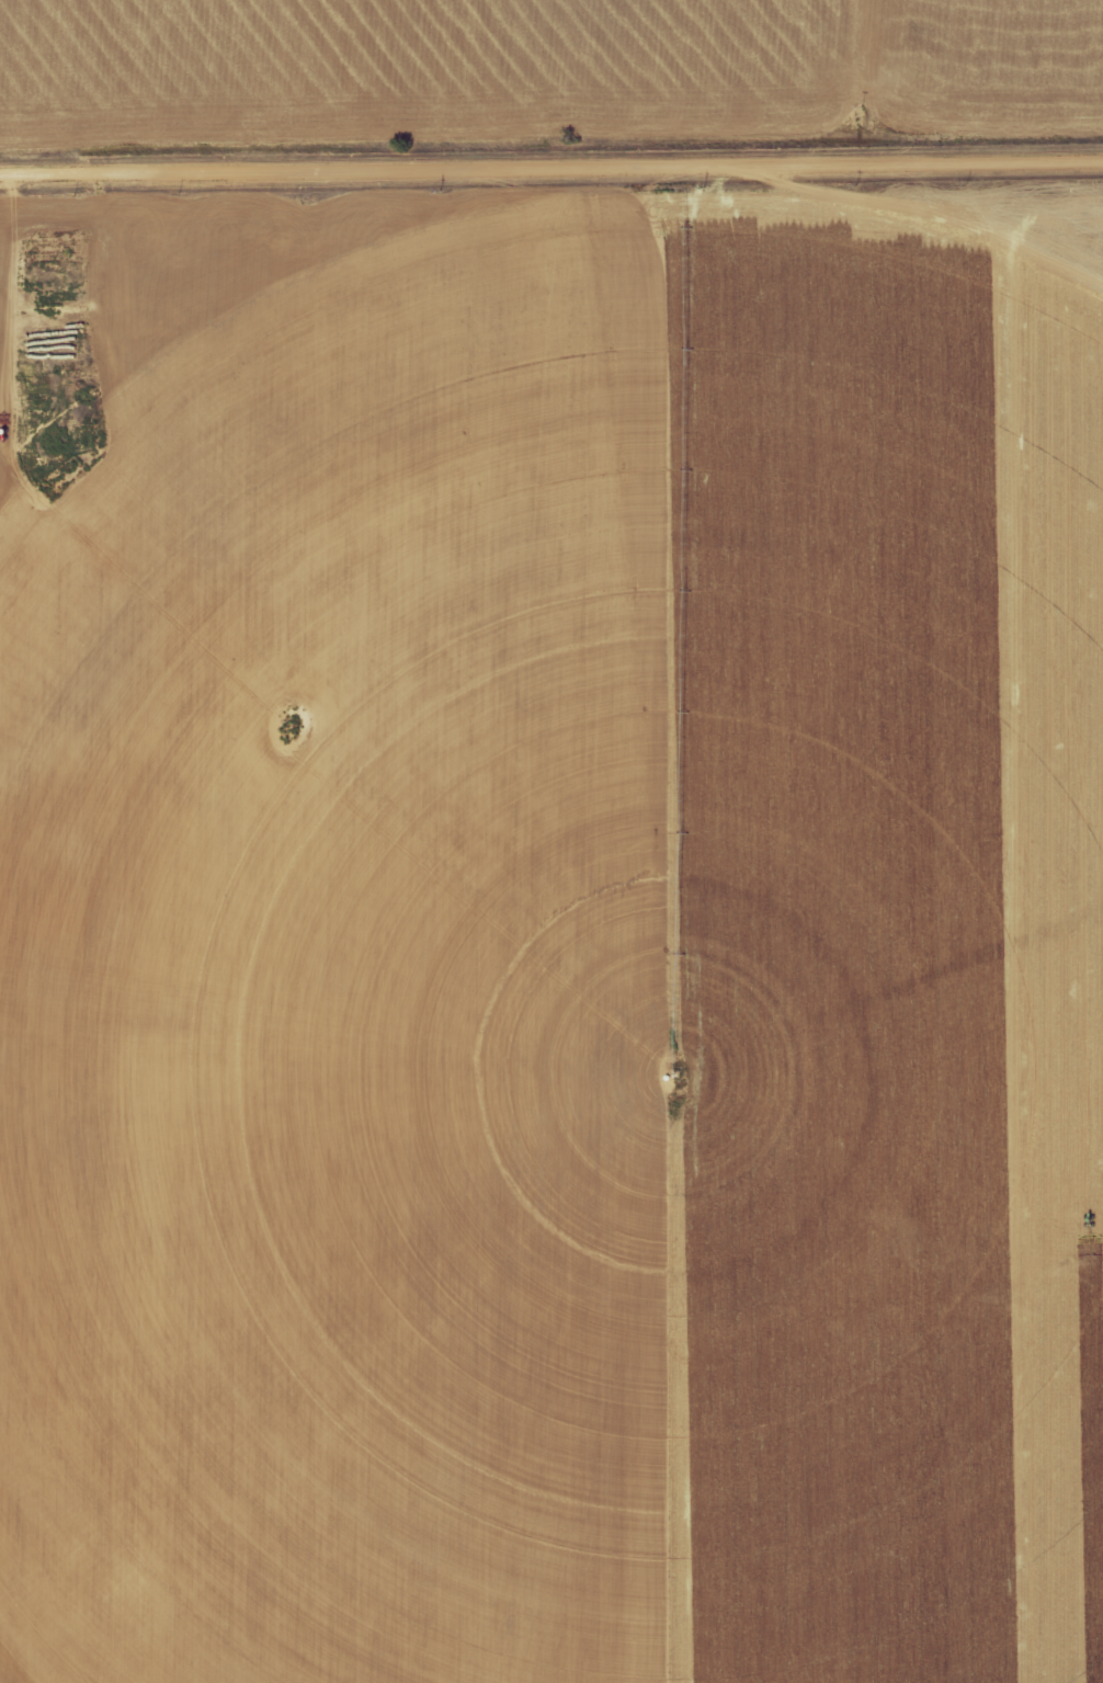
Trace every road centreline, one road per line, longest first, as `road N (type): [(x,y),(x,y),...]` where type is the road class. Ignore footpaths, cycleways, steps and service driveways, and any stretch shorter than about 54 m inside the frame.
road 1 (residential): [(0,177),(1102,162)]

